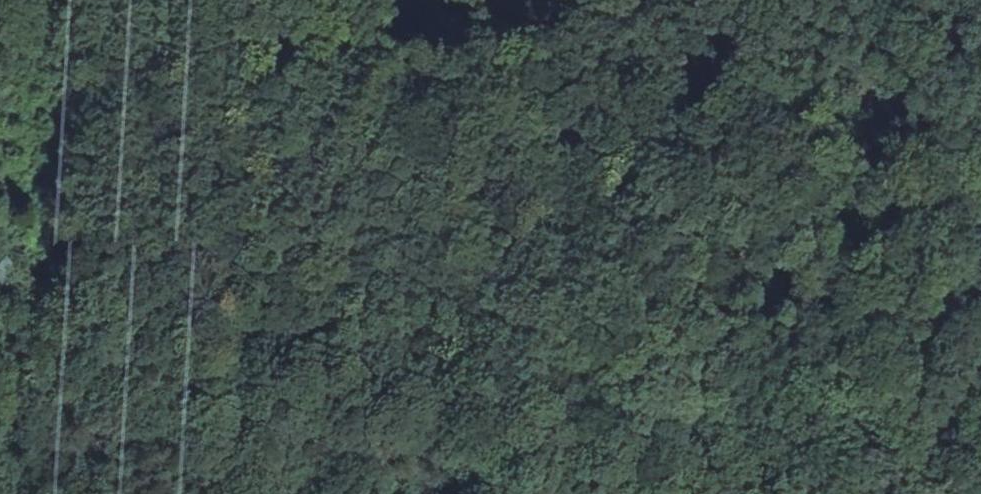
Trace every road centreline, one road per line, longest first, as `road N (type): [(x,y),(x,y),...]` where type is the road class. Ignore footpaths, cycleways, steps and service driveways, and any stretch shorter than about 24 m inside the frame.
road 1 (track): [(259,493),(103,314),(3,215),(0,135)]

